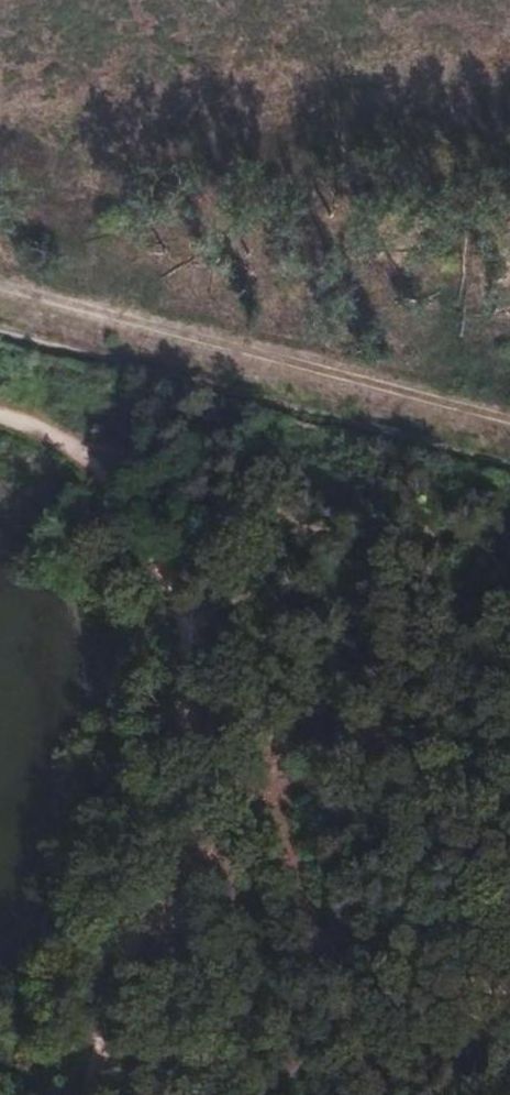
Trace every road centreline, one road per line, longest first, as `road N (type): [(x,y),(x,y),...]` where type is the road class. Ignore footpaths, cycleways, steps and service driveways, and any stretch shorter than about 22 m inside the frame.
road 1 (track): [(61,437),(105,475),(161,556),(184,641),(185,779)]
road 2 (track): [(61,437),(198,466),(309,526),(399,540)]
road 3 (track): [(399,540),(305,574),(220,650),(185,779)]
road 4 (track): [(185,779),(77,1094)]

